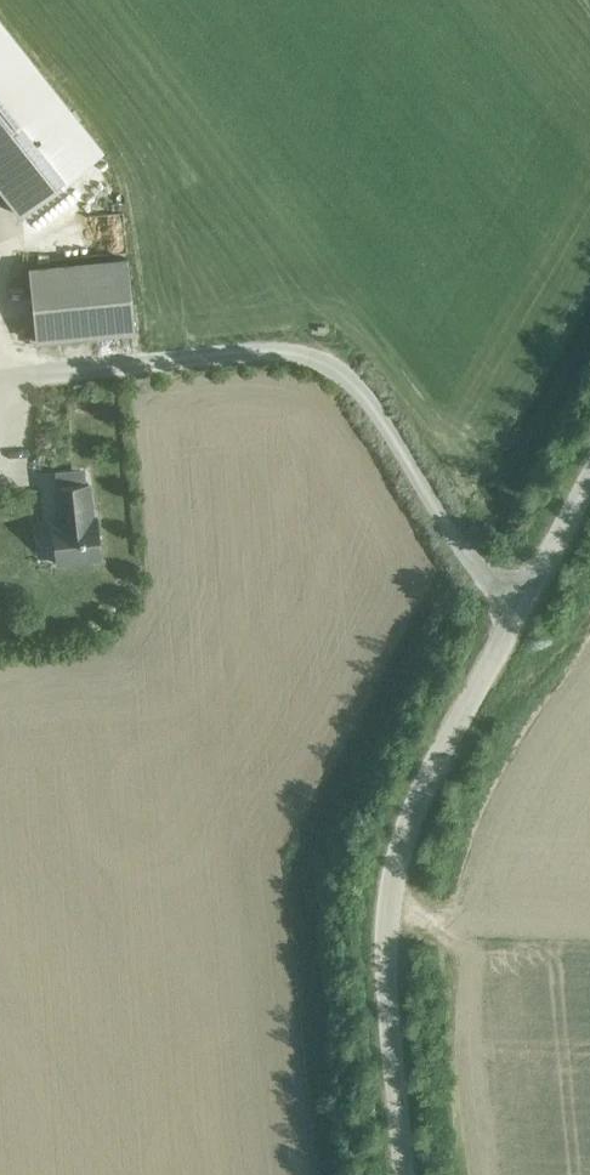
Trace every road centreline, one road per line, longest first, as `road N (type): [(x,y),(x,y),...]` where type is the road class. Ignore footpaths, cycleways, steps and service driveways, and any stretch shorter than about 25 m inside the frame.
road 1 (tertiary): [(403,1174),(386,914),(395,857),(412,810),(589,472)]

